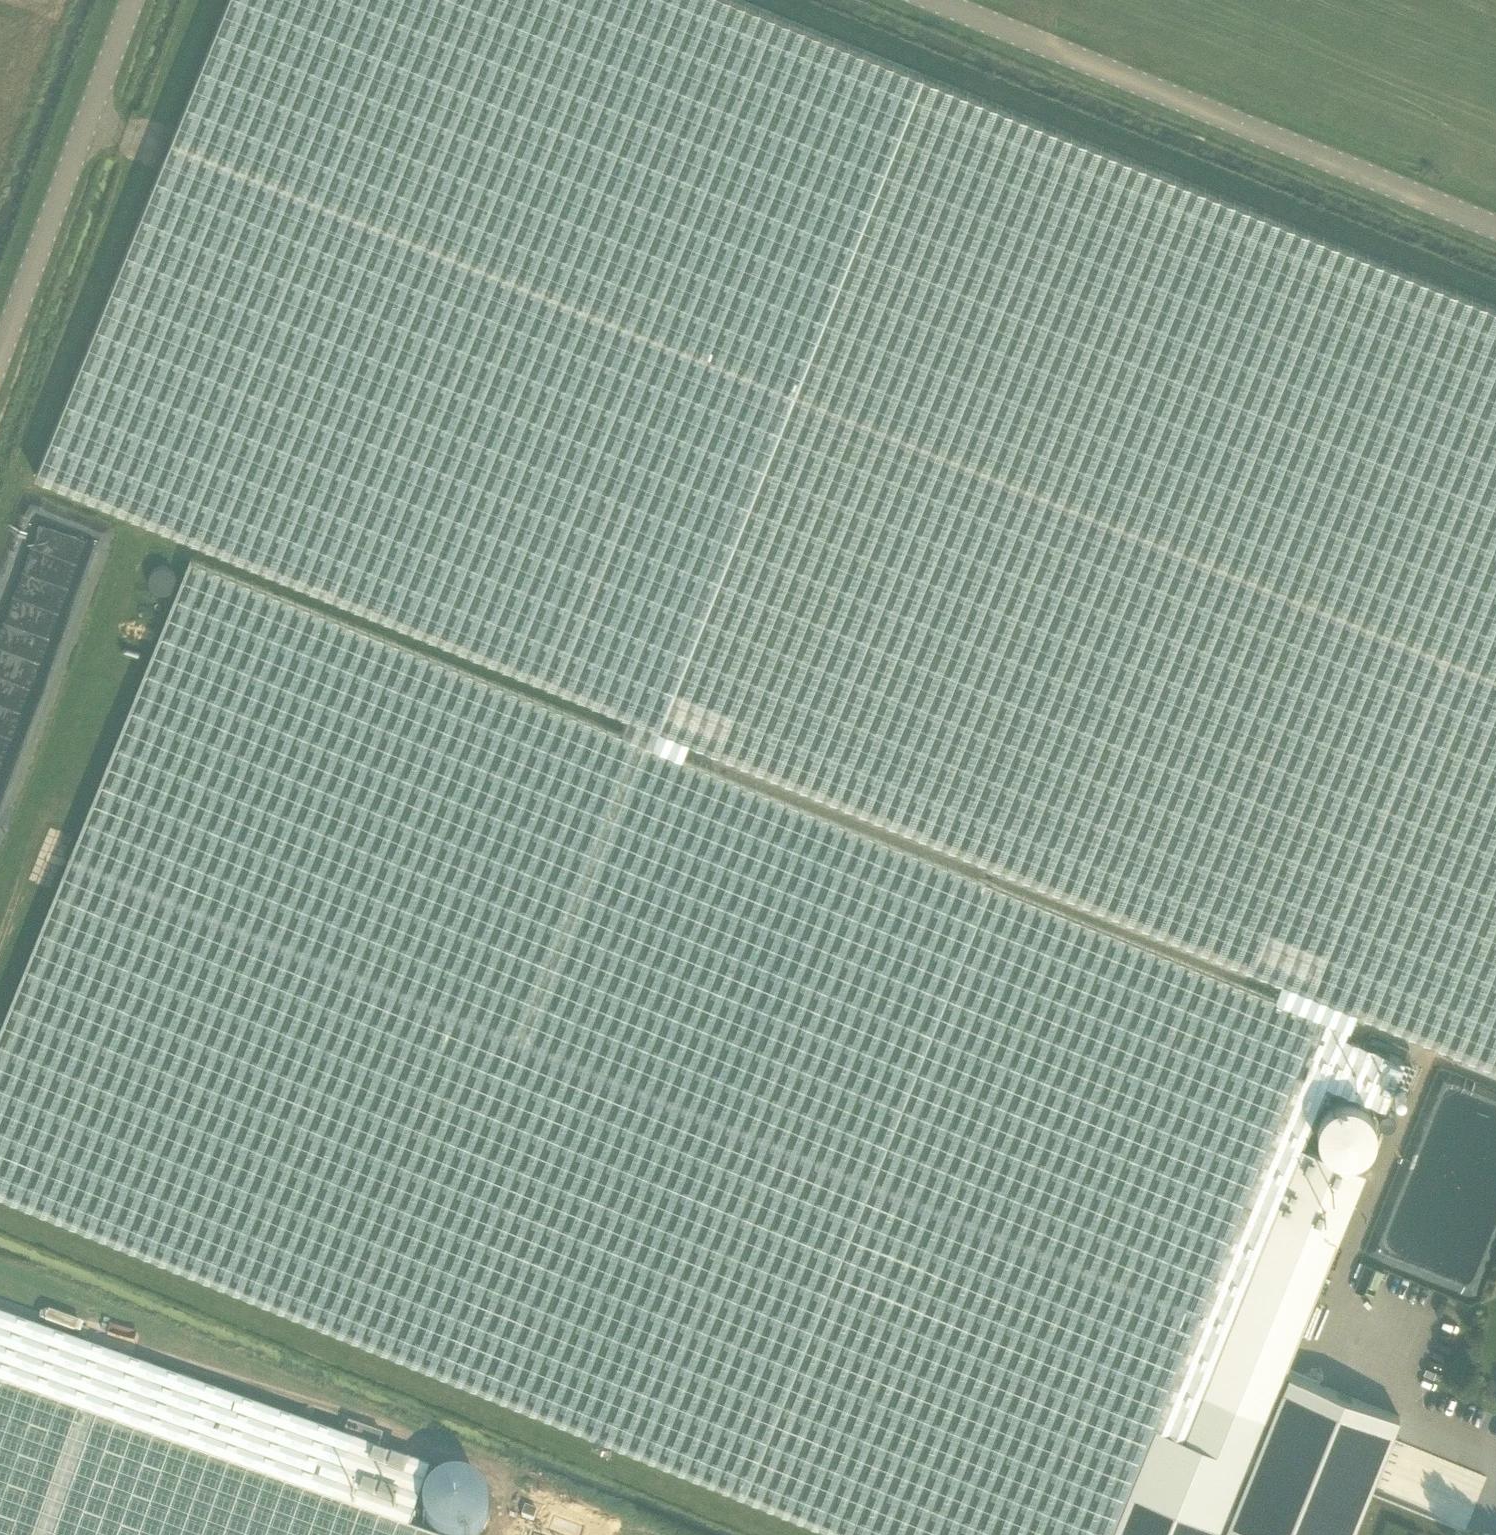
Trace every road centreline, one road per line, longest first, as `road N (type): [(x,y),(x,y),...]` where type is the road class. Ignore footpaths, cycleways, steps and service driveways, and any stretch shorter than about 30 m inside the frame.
road 1 (unclassified): [(1495,231),(929,0)]
road 2 (unclassified): [(134,0),(0,362)]

